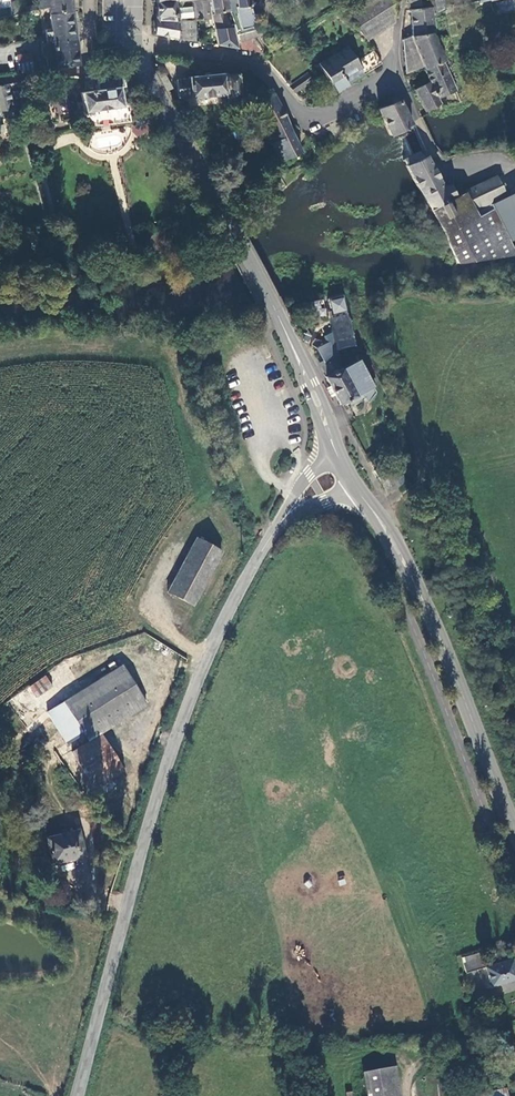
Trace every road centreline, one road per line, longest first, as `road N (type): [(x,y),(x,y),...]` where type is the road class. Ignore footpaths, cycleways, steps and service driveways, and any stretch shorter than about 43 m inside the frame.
road 1 (tertiary): [(77,1095),(172,743),(219,630),(276,527)]
road 2 (primary): [(336,453),(281,324),(132,45)]
road 3 (primary): [(514,825),(423,602),(356,490)]
road 4 (residential): [(392,80),(307,121),(261,66),(132,45)]
road 5 (residential): [(392,80),(433,153),(454,174),(514,173)]

